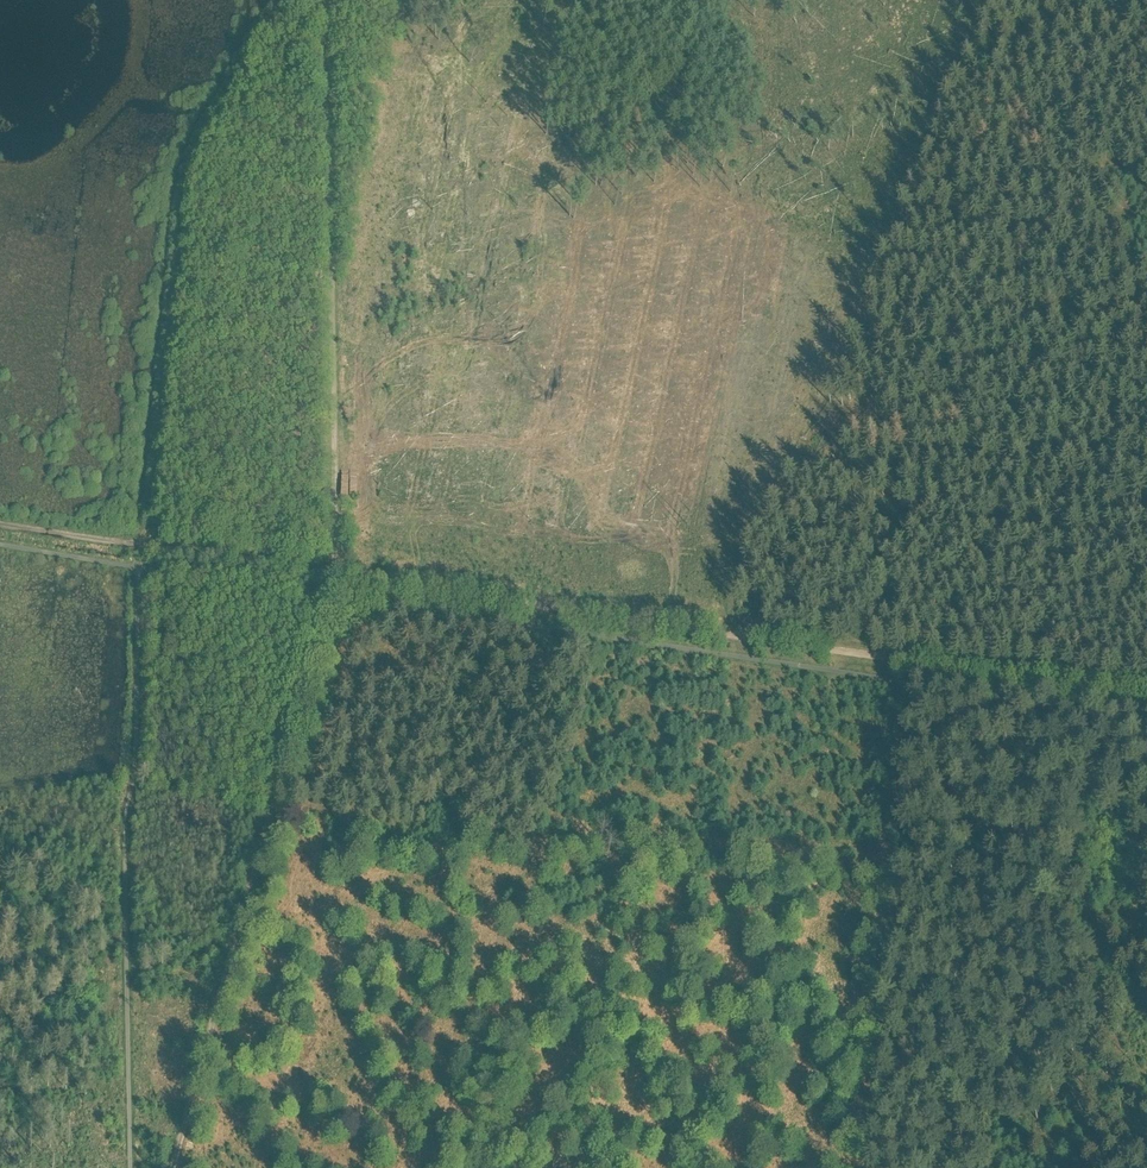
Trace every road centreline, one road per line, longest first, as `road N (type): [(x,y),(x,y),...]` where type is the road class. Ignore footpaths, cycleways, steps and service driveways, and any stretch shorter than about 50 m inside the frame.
road 1 (track): [(334,576),(1146,697)]
road 2 (track): [(173,1167),(323,618)]
road 3 (track): [(334,576),(0,525)]

